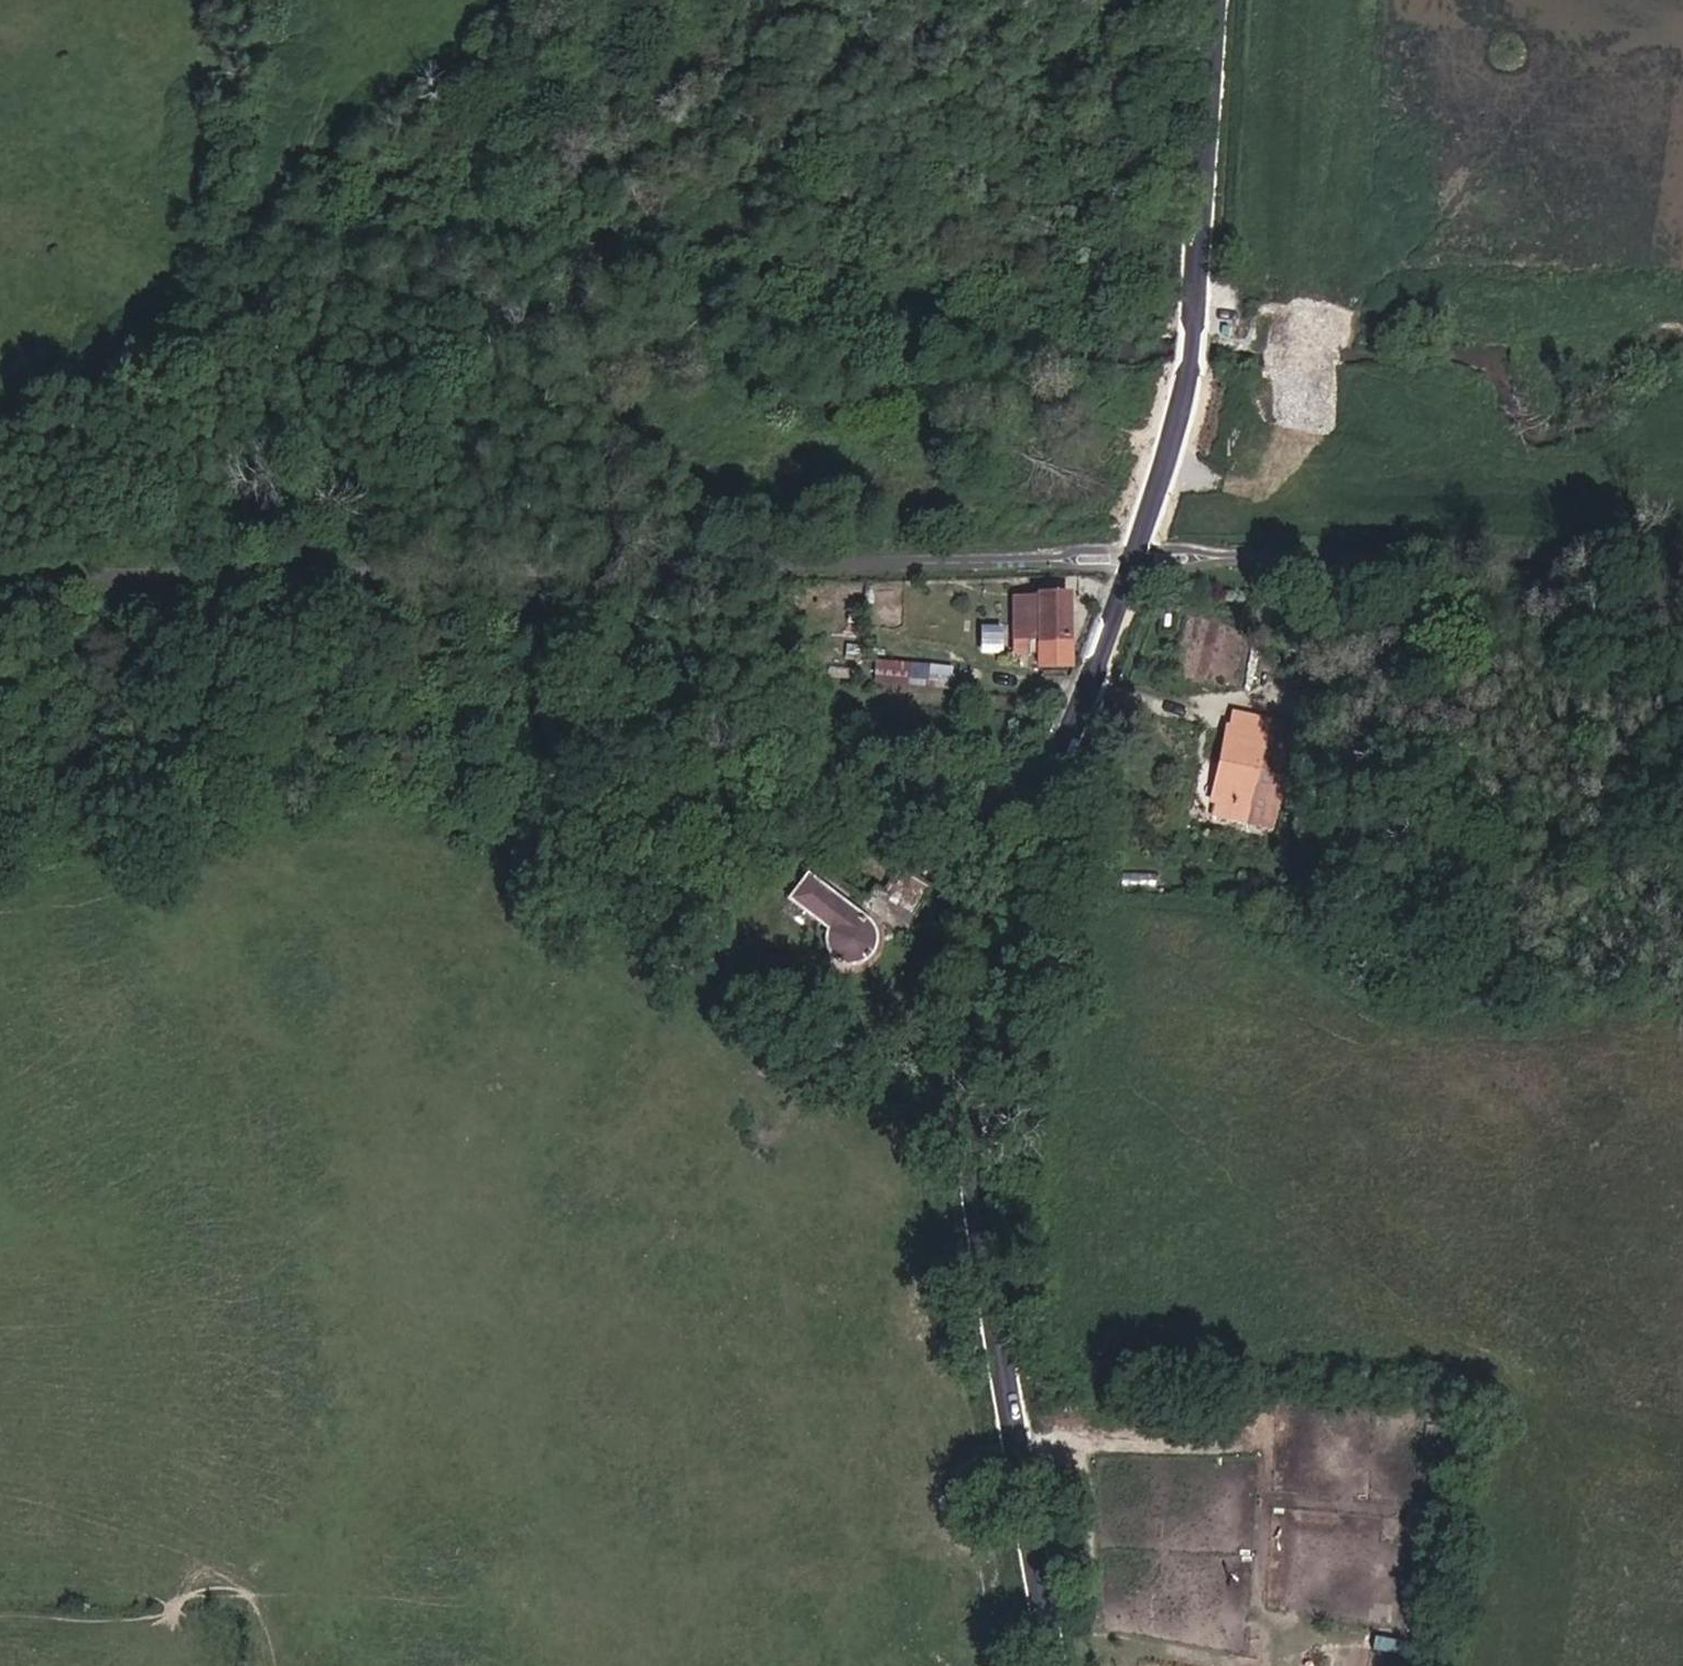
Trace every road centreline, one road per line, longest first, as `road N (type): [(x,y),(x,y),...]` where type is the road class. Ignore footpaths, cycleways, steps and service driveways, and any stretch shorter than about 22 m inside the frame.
road 1 (unclassified): [(1056,1665),(991,1159),(1078,725),(1189,377),(1219,0)]

